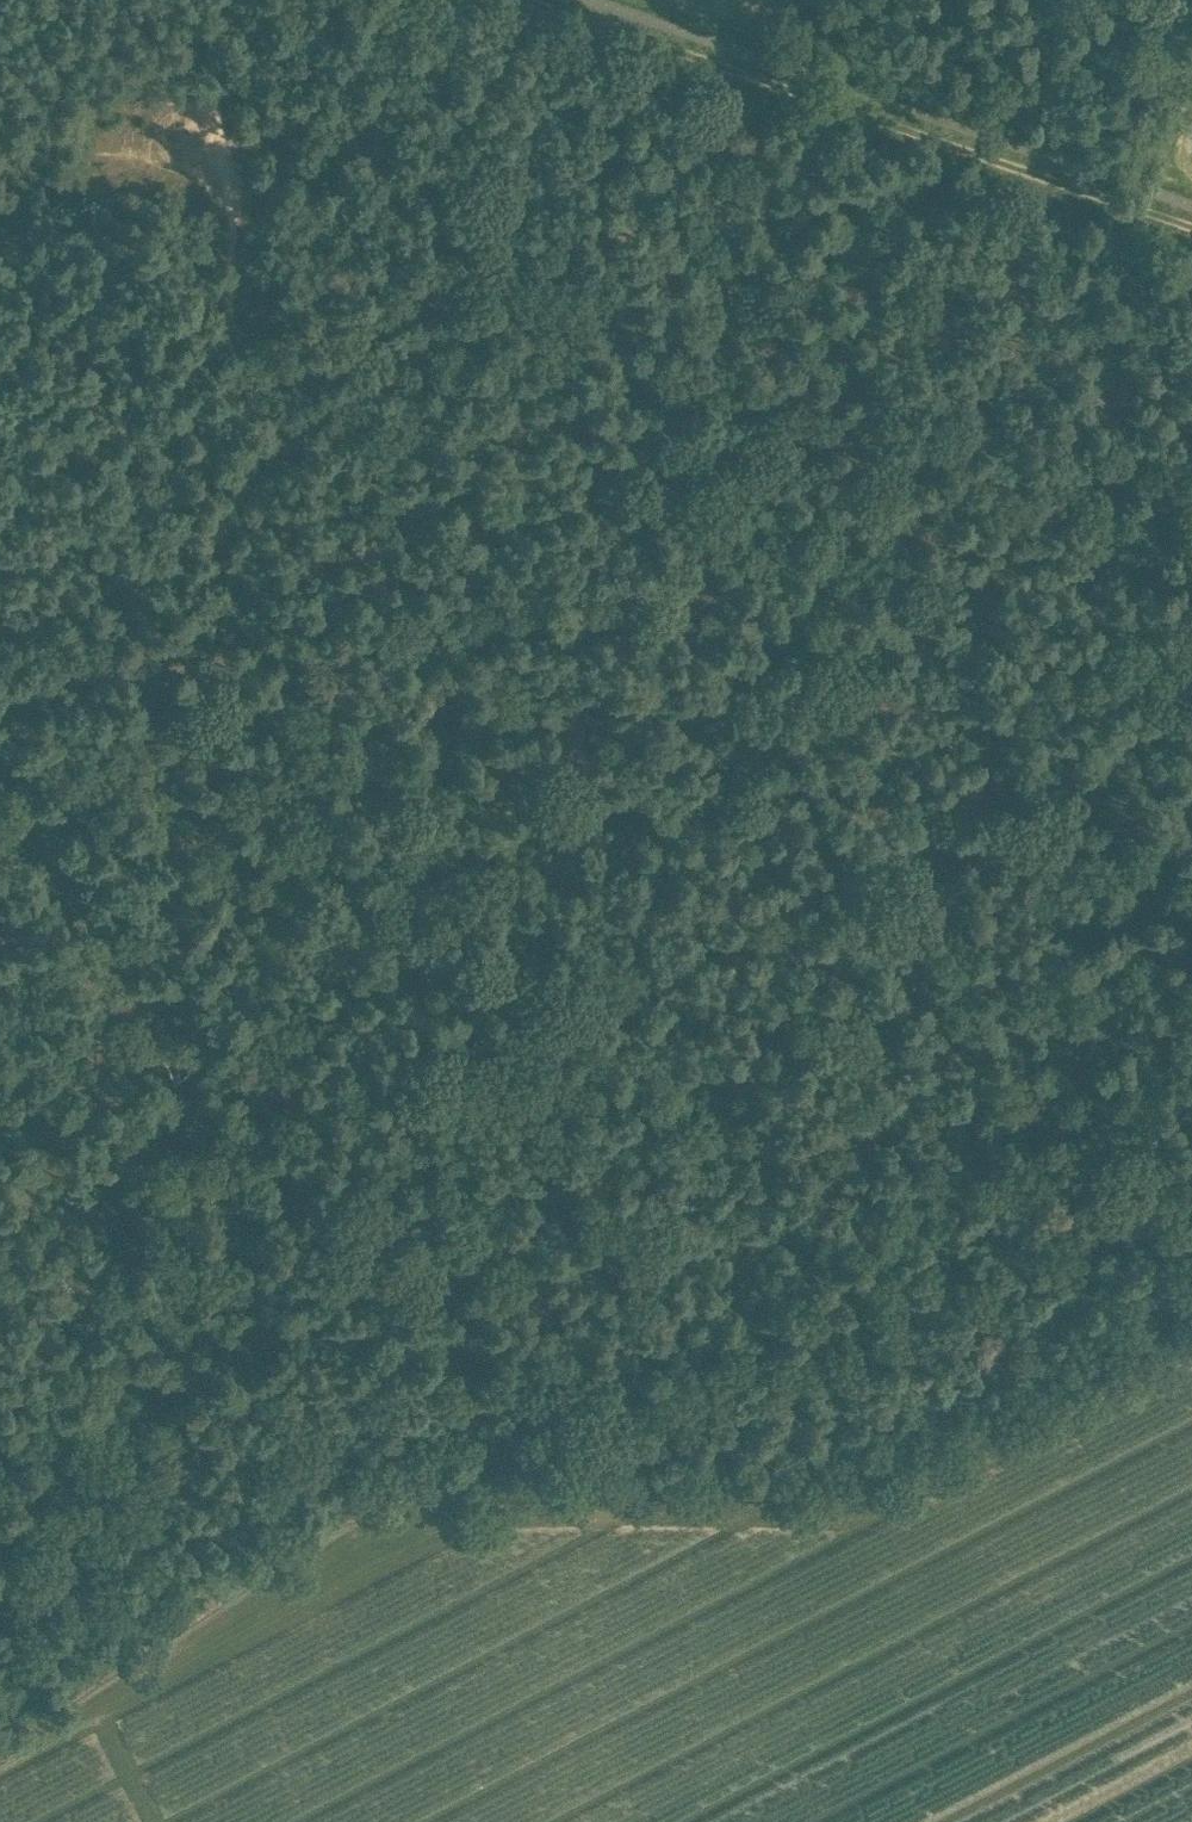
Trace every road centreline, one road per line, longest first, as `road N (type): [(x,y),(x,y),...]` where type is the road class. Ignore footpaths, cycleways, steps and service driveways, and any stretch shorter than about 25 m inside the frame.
road 1 (track): [(0,1427),(72,1378),(112,1305),(148,1191),(197,1093),(232,996),(275,925),(303,818),(274,656),(246,595),(241,539),(255,482),(293,440),(259,368),(236,285),(238,221),(206,75),(212,0)]
road 2 (track): [(533,0),(1191,222)]

